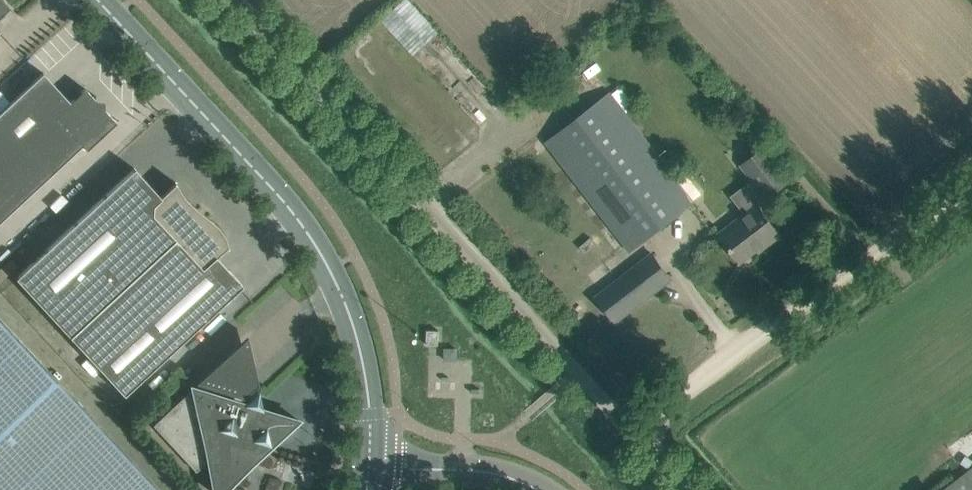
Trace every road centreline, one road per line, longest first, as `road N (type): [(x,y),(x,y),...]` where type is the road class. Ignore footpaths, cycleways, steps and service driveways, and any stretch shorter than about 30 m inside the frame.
road 1 (unclassified): [(685,489),(236,0)]
road 2 (unclassified): [(94,0),(282,200),(320,253),(365,376),(368,468)]
road 3 (track): [(630,430),(971,186)]
road 4 (unclassified): [(536,489),(503,475),(368,468)]

